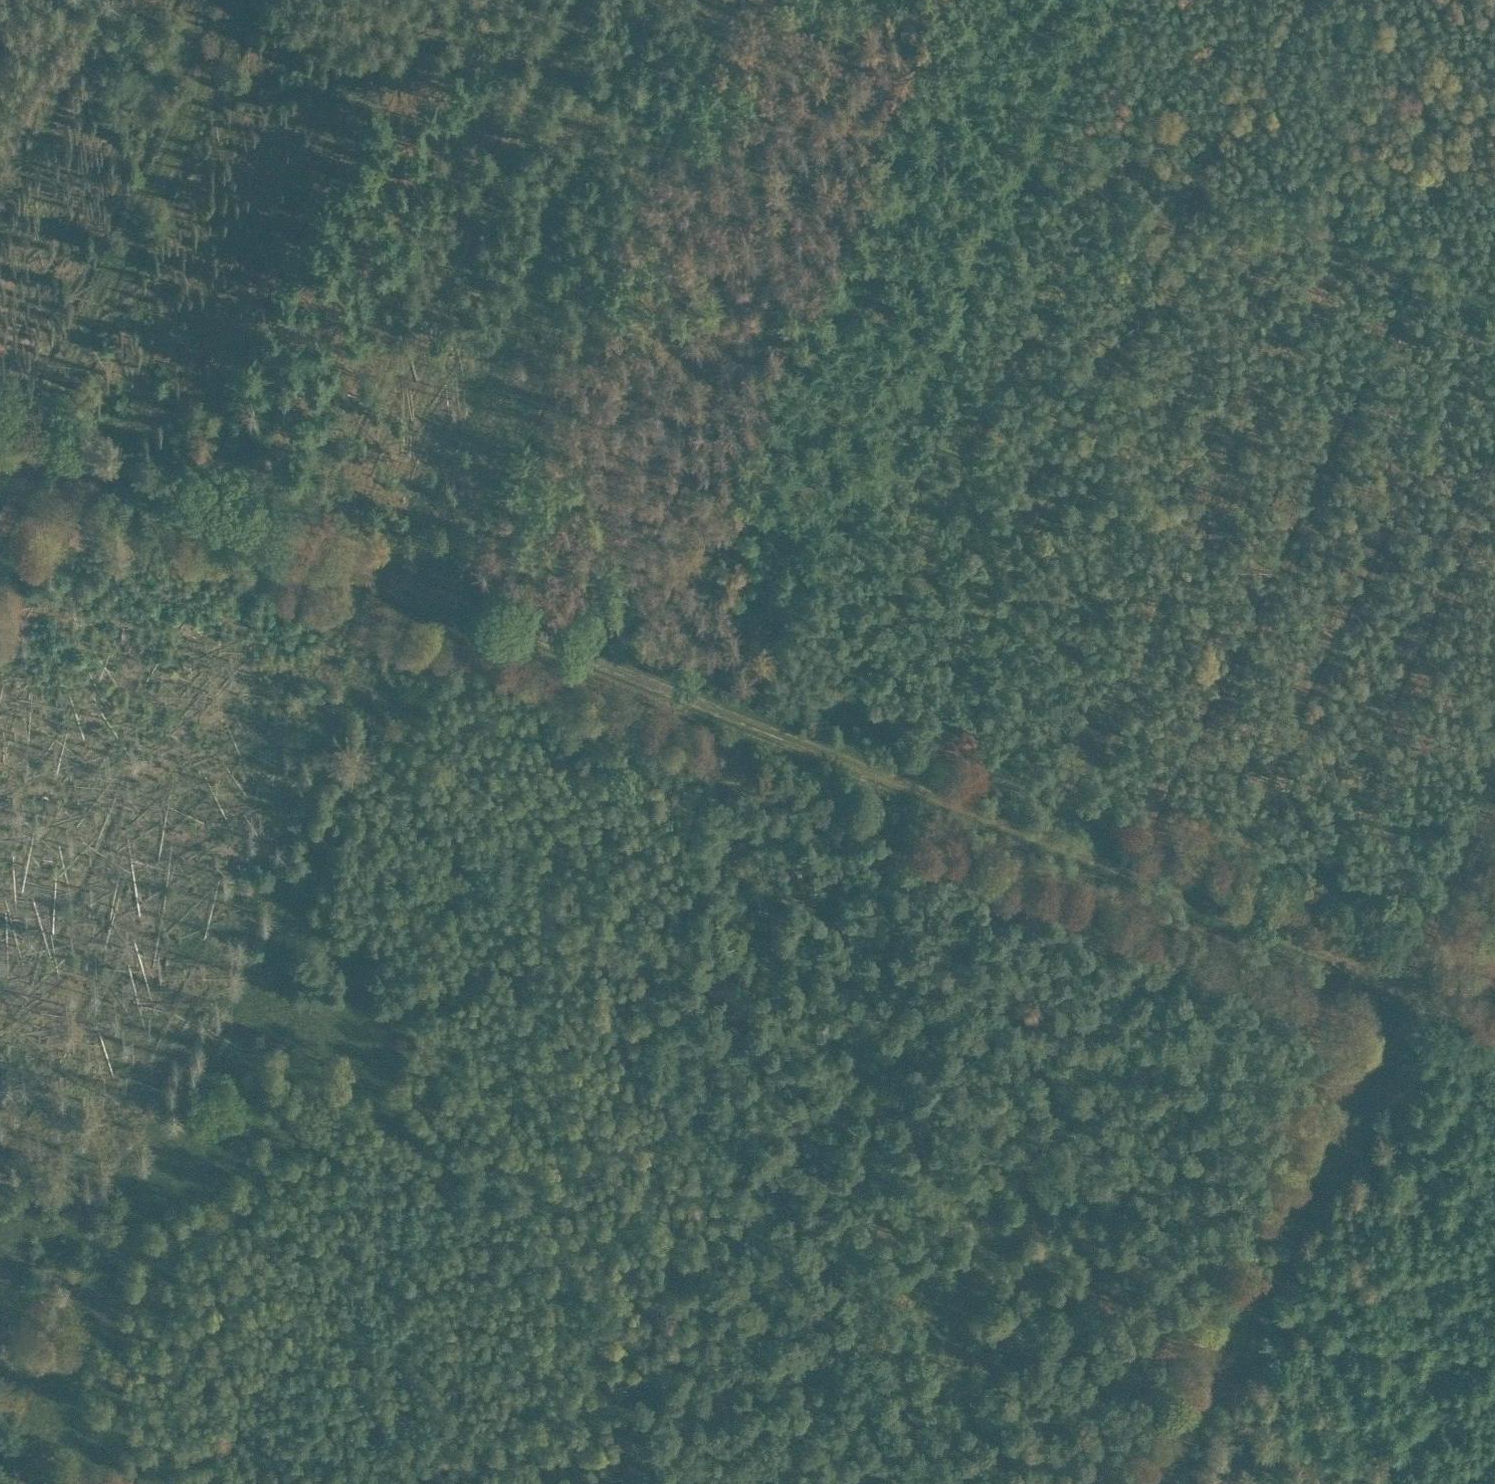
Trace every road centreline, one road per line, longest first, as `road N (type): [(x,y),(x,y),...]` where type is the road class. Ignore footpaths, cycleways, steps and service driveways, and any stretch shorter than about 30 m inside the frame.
road 1 (track): [(38,436),(1406,985),(1163,1483)]
road 2 (track): [(1494,802),(1406,985),(1494,1021)]

